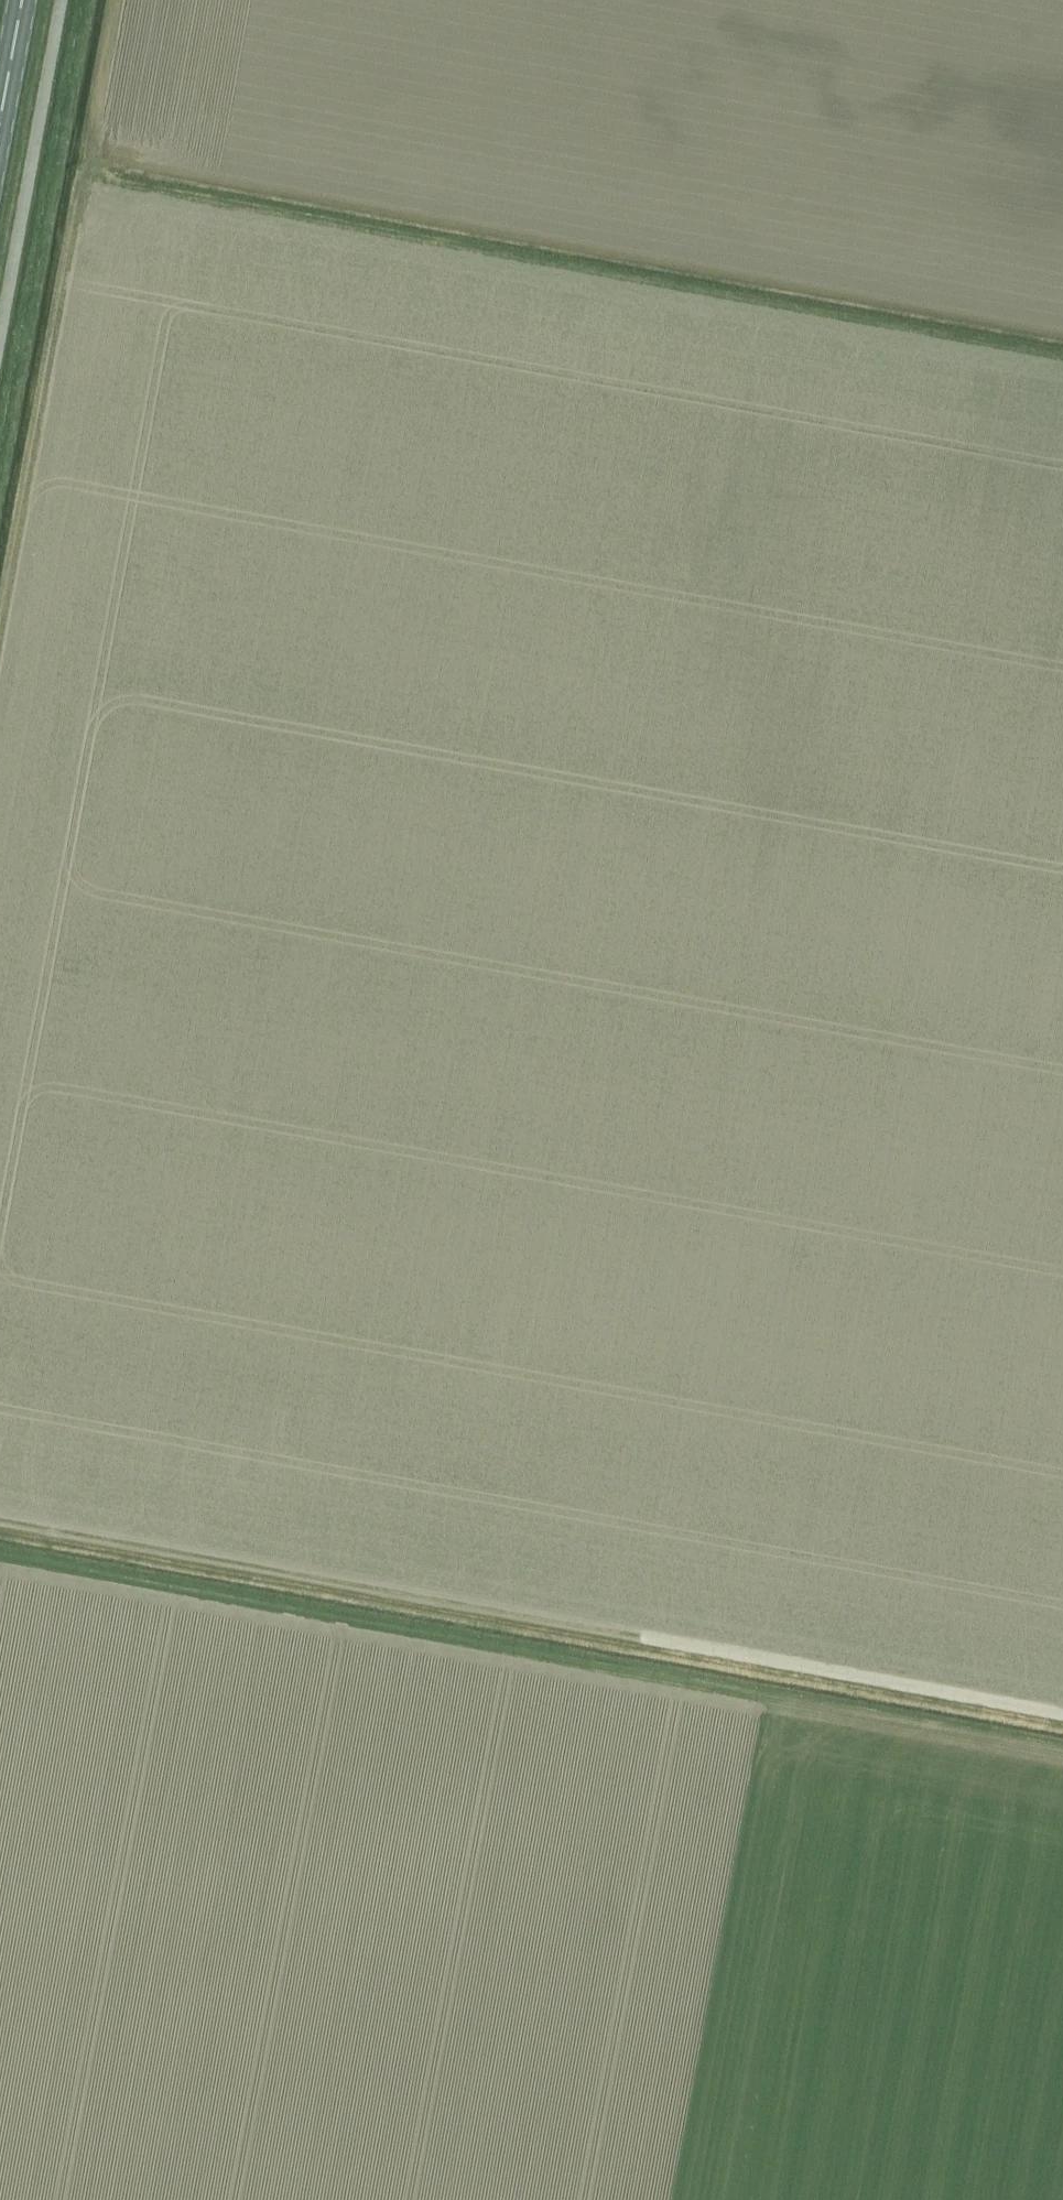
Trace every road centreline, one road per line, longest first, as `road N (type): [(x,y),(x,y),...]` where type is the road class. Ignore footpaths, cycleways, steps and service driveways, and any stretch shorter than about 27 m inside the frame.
road 1 (primary): [(0,124),(24,0)]

